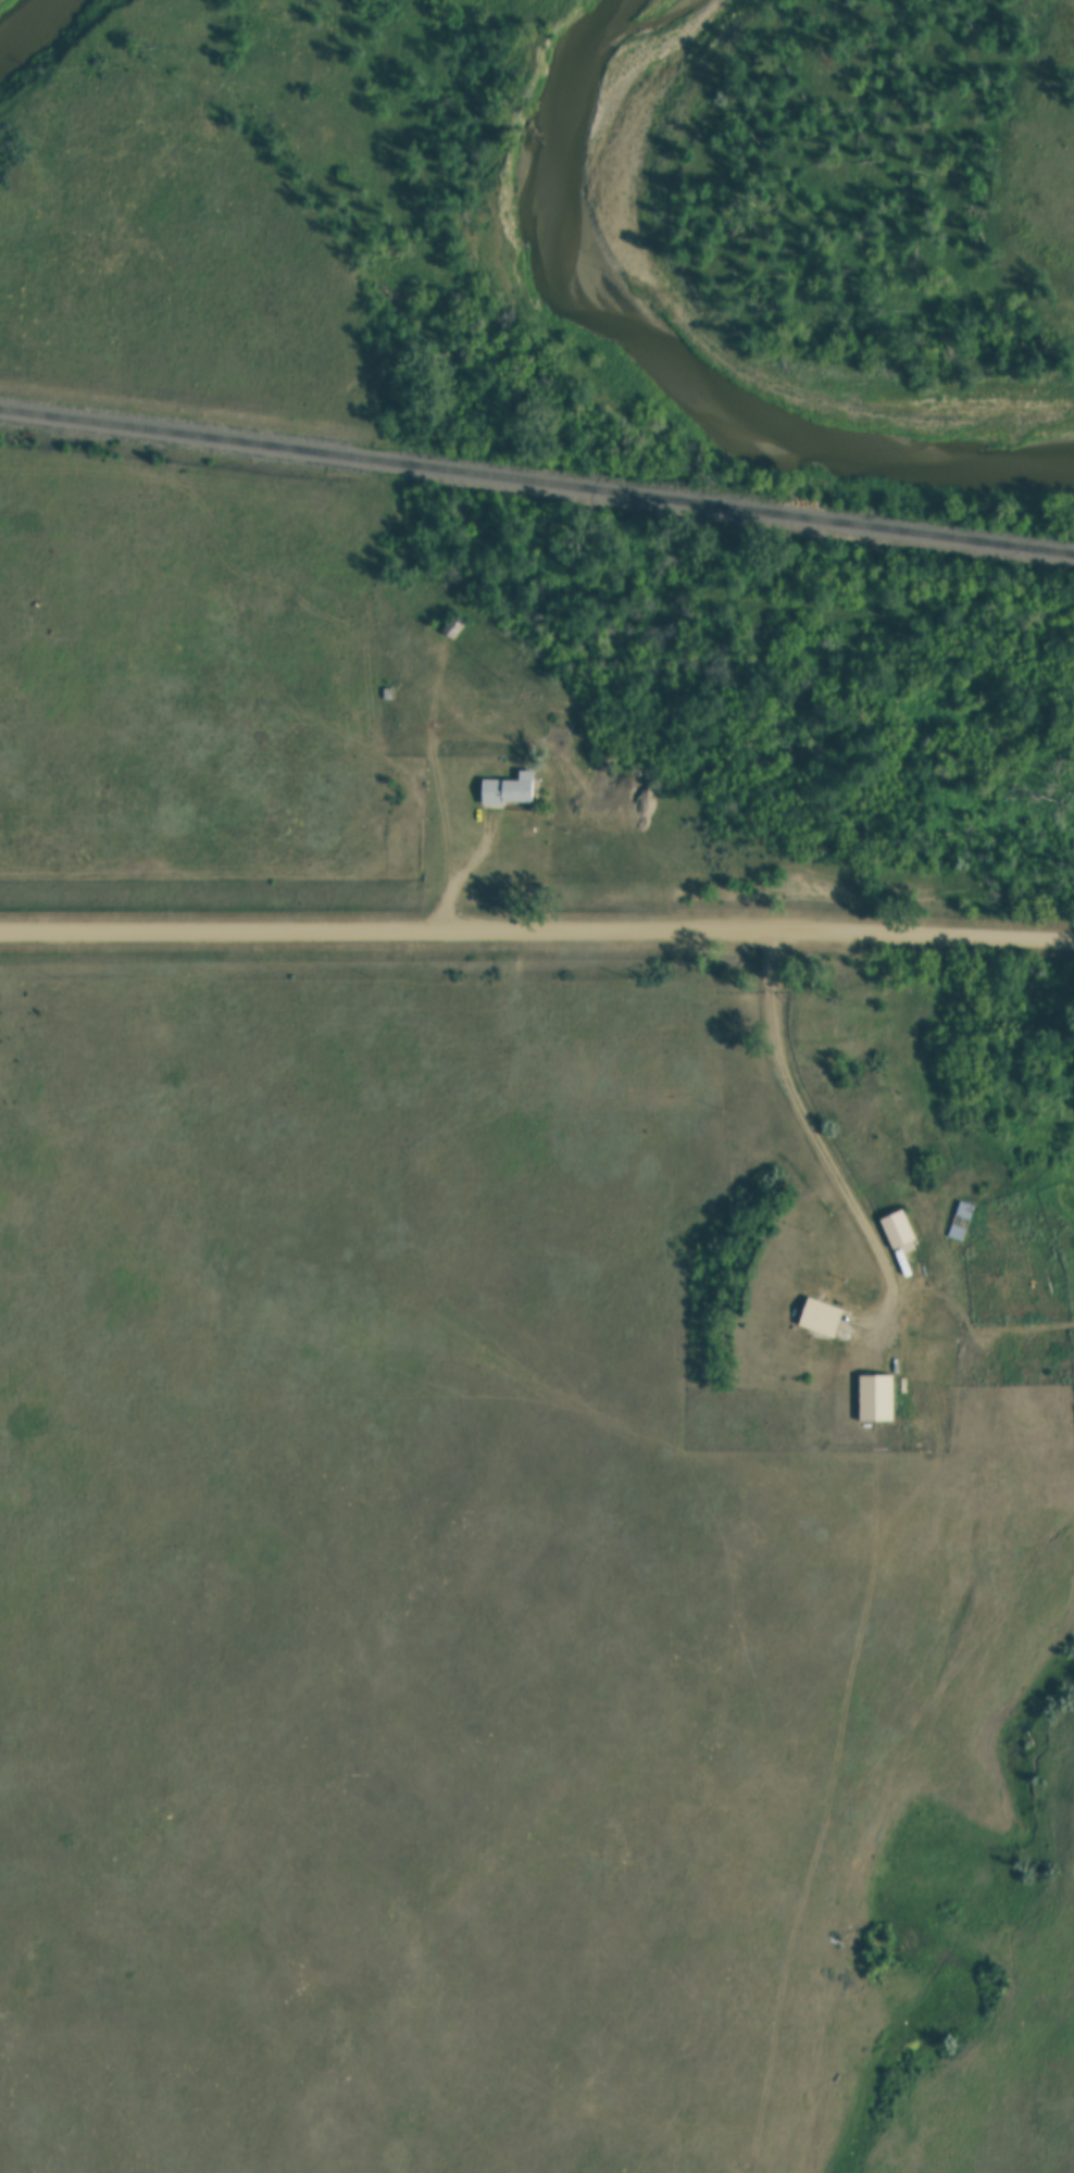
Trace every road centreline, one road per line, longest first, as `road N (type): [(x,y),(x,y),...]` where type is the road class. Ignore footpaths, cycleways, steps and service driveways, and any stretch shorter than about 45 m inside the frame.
road 1 (residential): [(0,933),(1073,937)]

